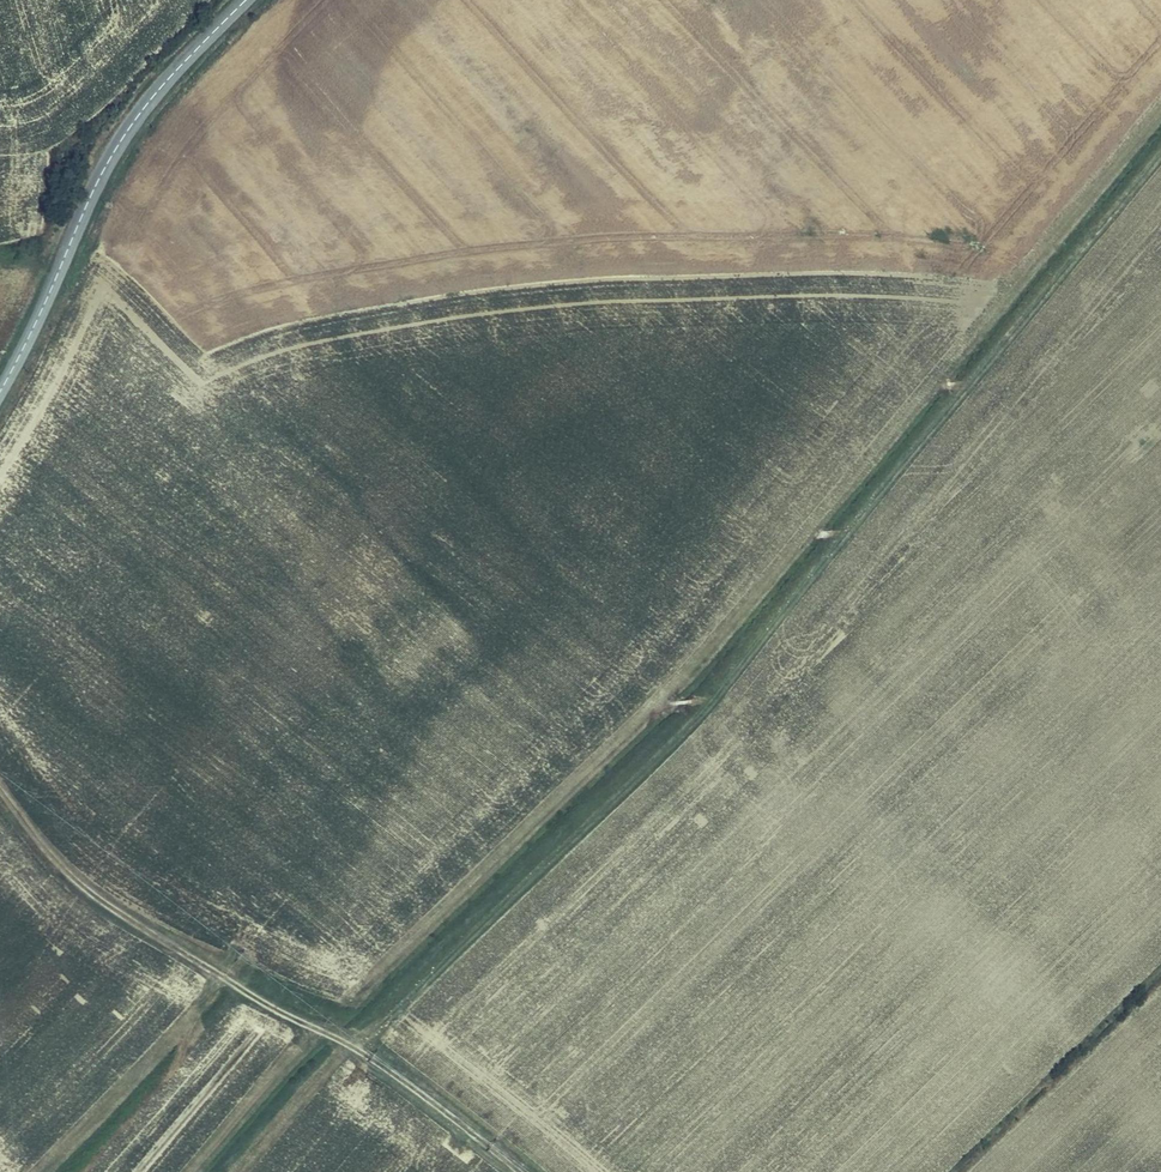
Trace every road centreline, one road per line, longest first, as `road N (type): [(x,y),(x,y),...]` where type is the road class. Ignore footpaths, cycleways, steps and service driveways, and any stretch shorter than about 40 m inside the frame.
road 1 (track): [(351,1046),(710,698),(1160,161)]
road 2 (track): [(518,1171),(366,1054),(127,919),(51,856),(0,787)]
road 3 (tertiary): [(245,0),(183,62),(107,162),(0,393)]

